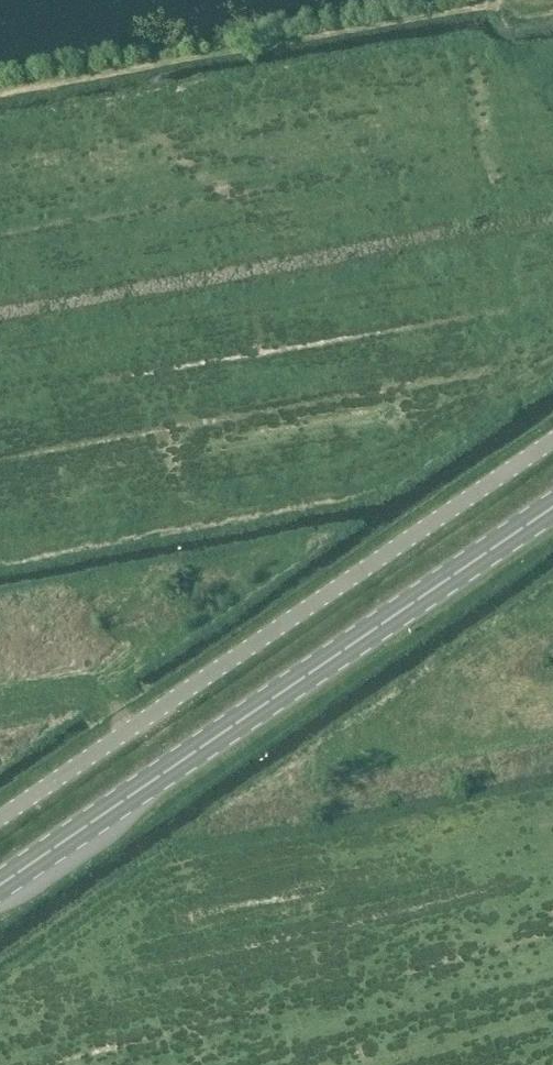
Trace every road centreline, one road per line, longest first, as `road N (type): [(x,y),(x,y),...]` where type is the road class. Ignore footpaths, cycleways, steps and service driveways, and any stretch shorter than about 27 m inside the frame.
road 1 (unclassified): [(0,819),(552,439)]
road 2 (primary): [(0,887),(552,508)]

